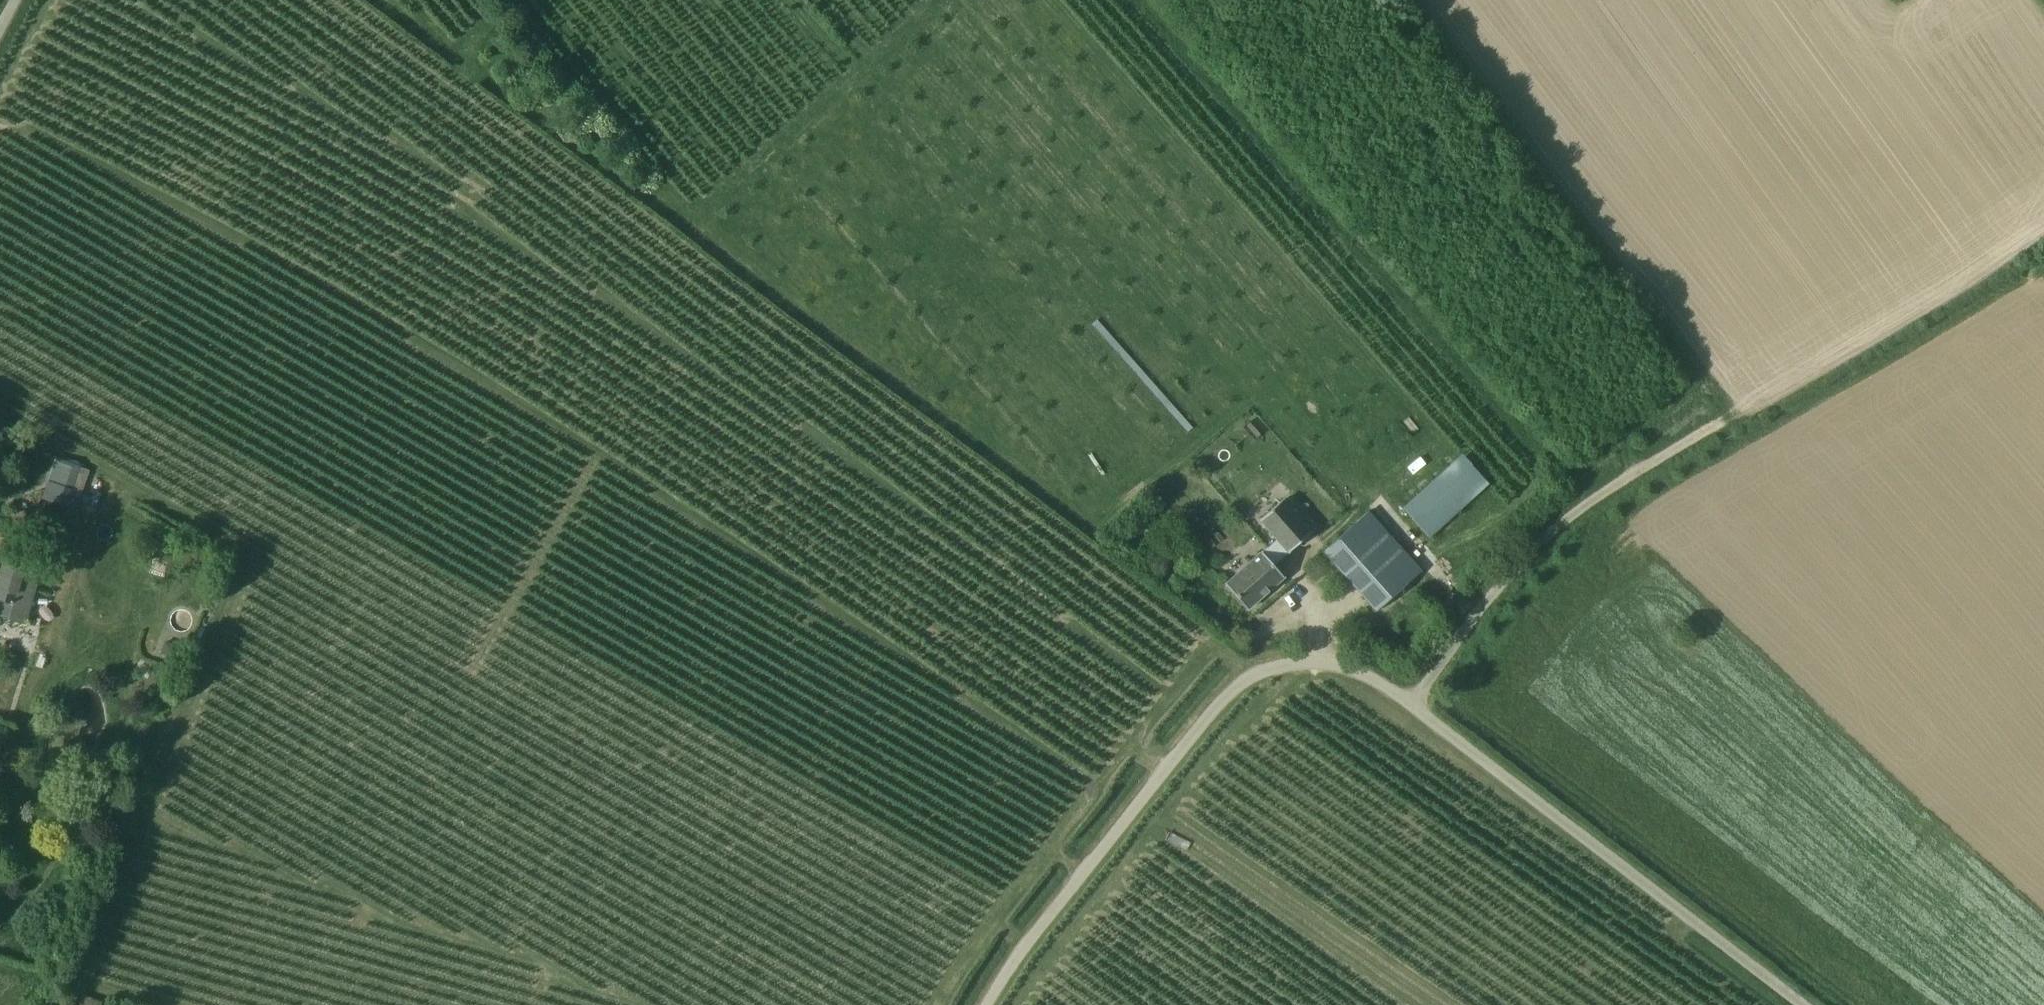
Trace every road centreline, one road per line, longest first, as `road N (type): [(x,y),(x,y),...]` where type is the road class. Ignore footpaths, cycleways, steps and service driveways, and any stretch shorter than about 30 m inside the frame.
road 1 (unclassified): [(1409,703),(1350,662),(1301,657),(1251,676),(1215,711),(990,1004)]
road 2 (unclassified): [(1798,1004),(1409,703)]
road 3 (unclassified): [(1409,703),(1496,595),(1585,512),(1725,426)]

